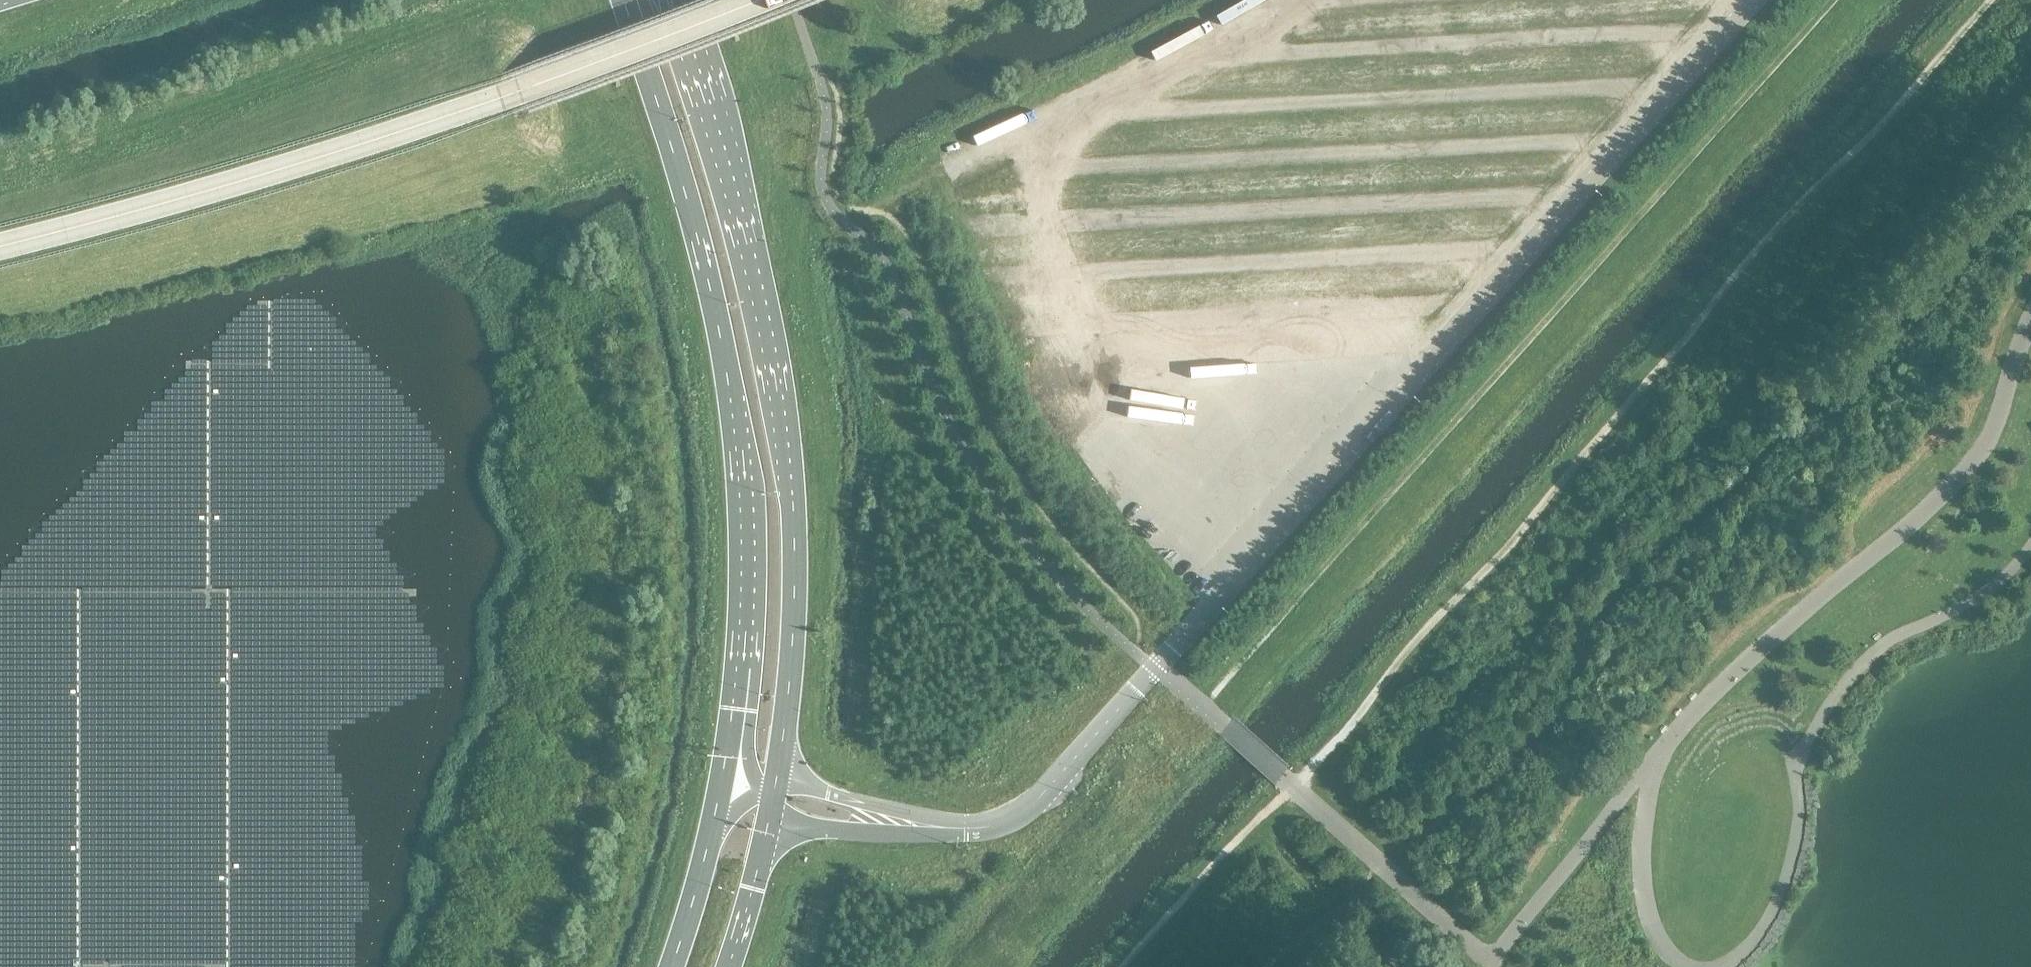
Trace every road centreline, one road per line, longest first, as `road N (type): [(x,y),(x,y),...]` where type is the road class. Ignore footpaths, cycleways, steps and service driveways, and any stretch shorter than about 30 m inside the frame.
road 1 (unclassified): [(1755,0),(1030,807),(999,825),(965,829)]
road 2 (primary): [(624,0),(708,280),(736,431),(741,591),(722,784)]
road 3 (primary): [(776,780),(795,592),(786,425),(746,229),(677,0)]
road 4 (unclassified): [(769,818),(846,831),(965,829)]
road 5 (unclassified): [(965,829),(776,780)]
road 6 (primary): [(722,784),(672,966)]
road 7 (primary): [(730,966),(769,818)]

